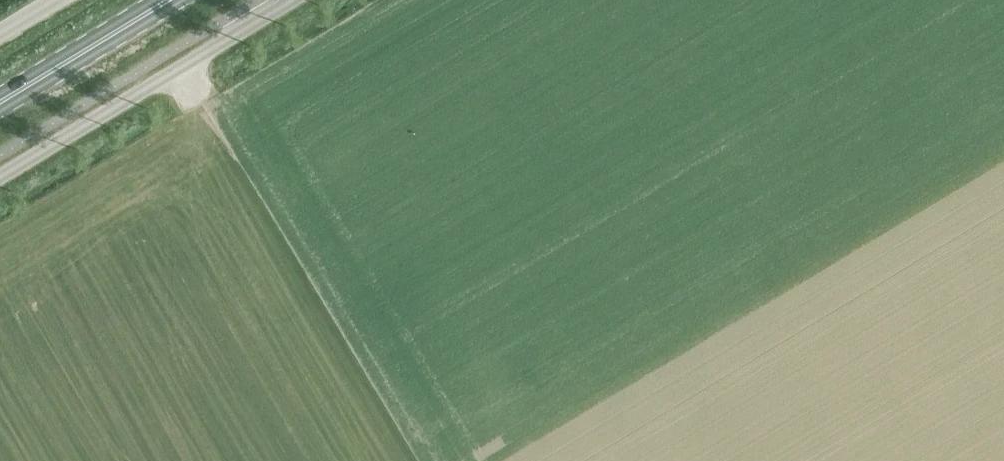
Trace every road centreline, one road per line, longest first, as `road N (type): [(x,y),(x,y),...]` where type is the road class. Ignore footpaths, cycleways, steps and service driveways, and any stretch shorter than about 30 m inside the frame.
road 1 (unclassified): [(0,176),(291,0)]
road 2 (primary): [(0,103),(170,0)]

